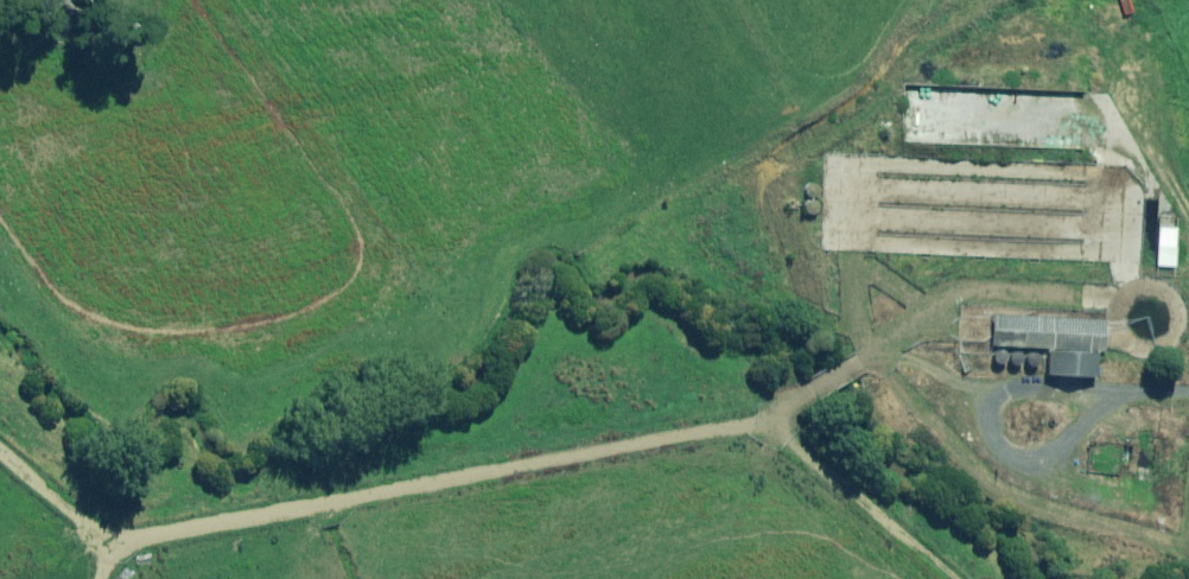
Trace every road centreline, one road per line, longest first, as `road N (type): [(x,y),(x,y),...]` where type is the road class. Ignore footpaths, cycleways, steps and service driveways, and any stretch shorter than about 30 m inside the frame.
road 1 (track): [(955,578),(795,445),(760,430),(723,429),(116,546)]
road 2 (track): [(760,430),(867,356),(906,358),(1041,410)]
road 3 (track): [(116,546),(0,449)]

